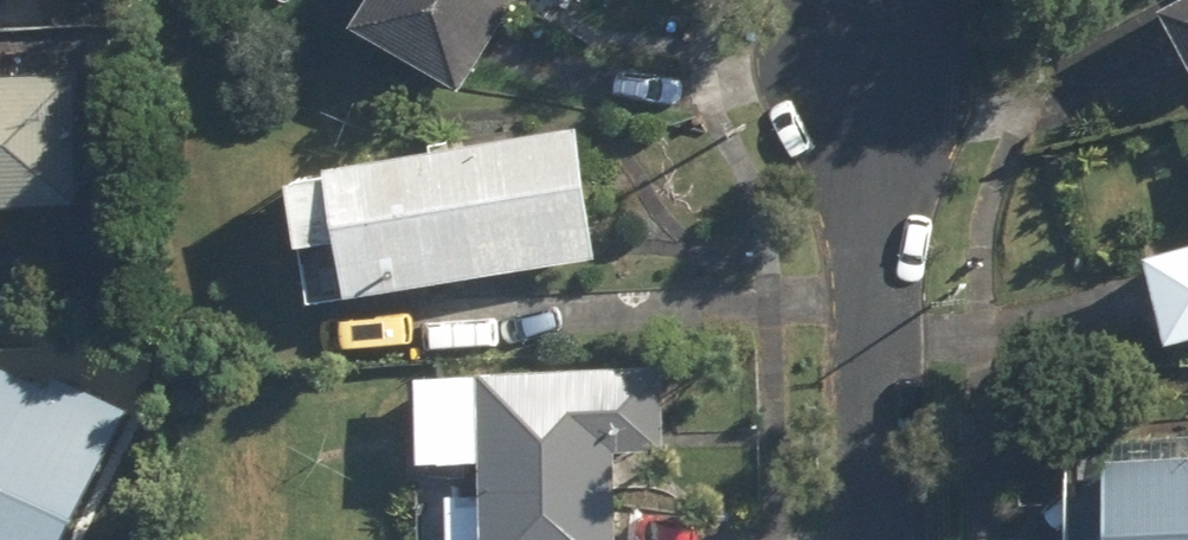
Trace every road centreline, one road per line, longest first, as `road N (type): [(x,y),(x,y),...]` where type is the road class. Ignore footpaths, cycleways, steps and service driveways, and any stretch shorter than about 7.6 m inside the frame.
road 1 (residential): [(880,539),(867,74)]

